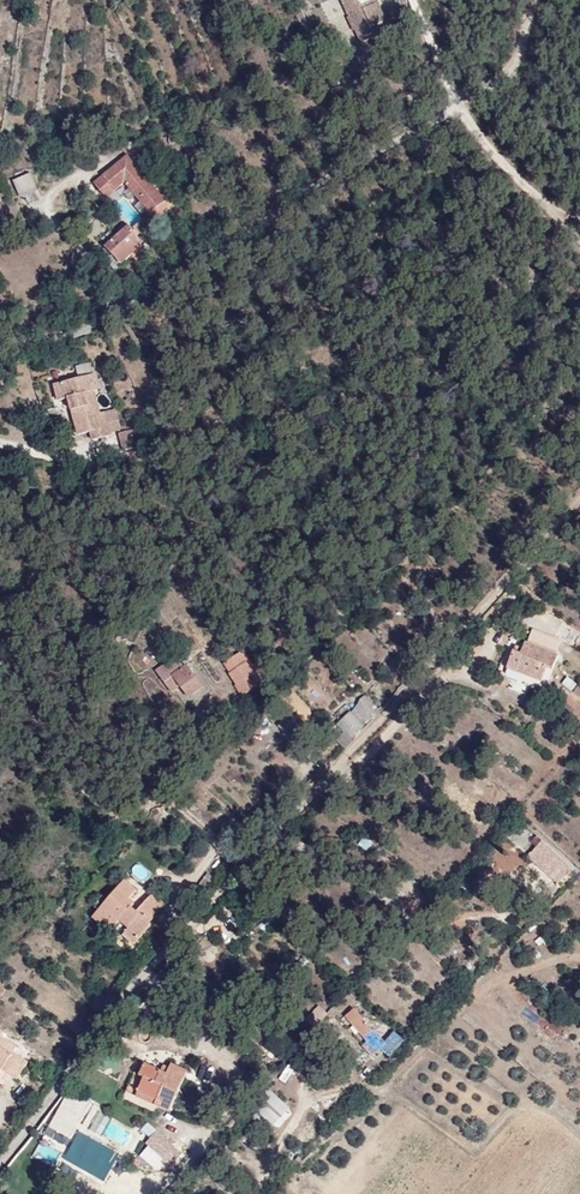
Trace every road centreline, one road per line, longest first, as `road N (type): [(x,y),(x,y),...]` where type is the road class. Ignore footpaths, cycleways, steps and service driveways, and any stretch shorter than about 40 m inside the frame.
road 1 (unclassified): [(0,1164),(131,991),(579,501)]
road 2 (unclassified): [(464,109),(352,163),(194,263),(59,335),(0,339)]
road 3 (unclassified): [(579,238),(486,147),(464,109)]
road 4 (track): [(531,0),(506,69),(464,109)]
road 5 (unclassified): [(464,109),(412,0)]

